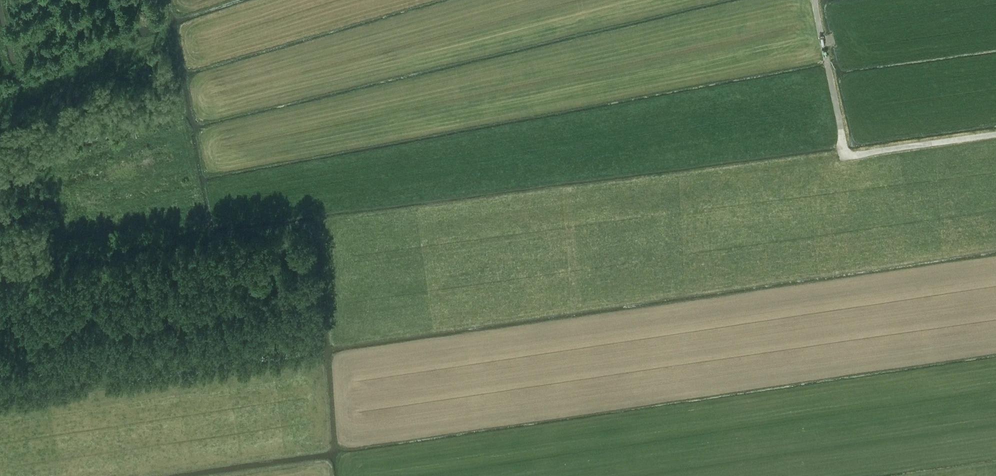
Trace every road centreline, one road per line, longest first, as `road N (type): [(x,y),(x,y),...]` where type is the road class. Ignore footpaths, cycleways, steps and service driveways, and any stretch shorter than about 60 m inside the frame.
road 1 (track): [(995,134),(848,156),(816,0)]

